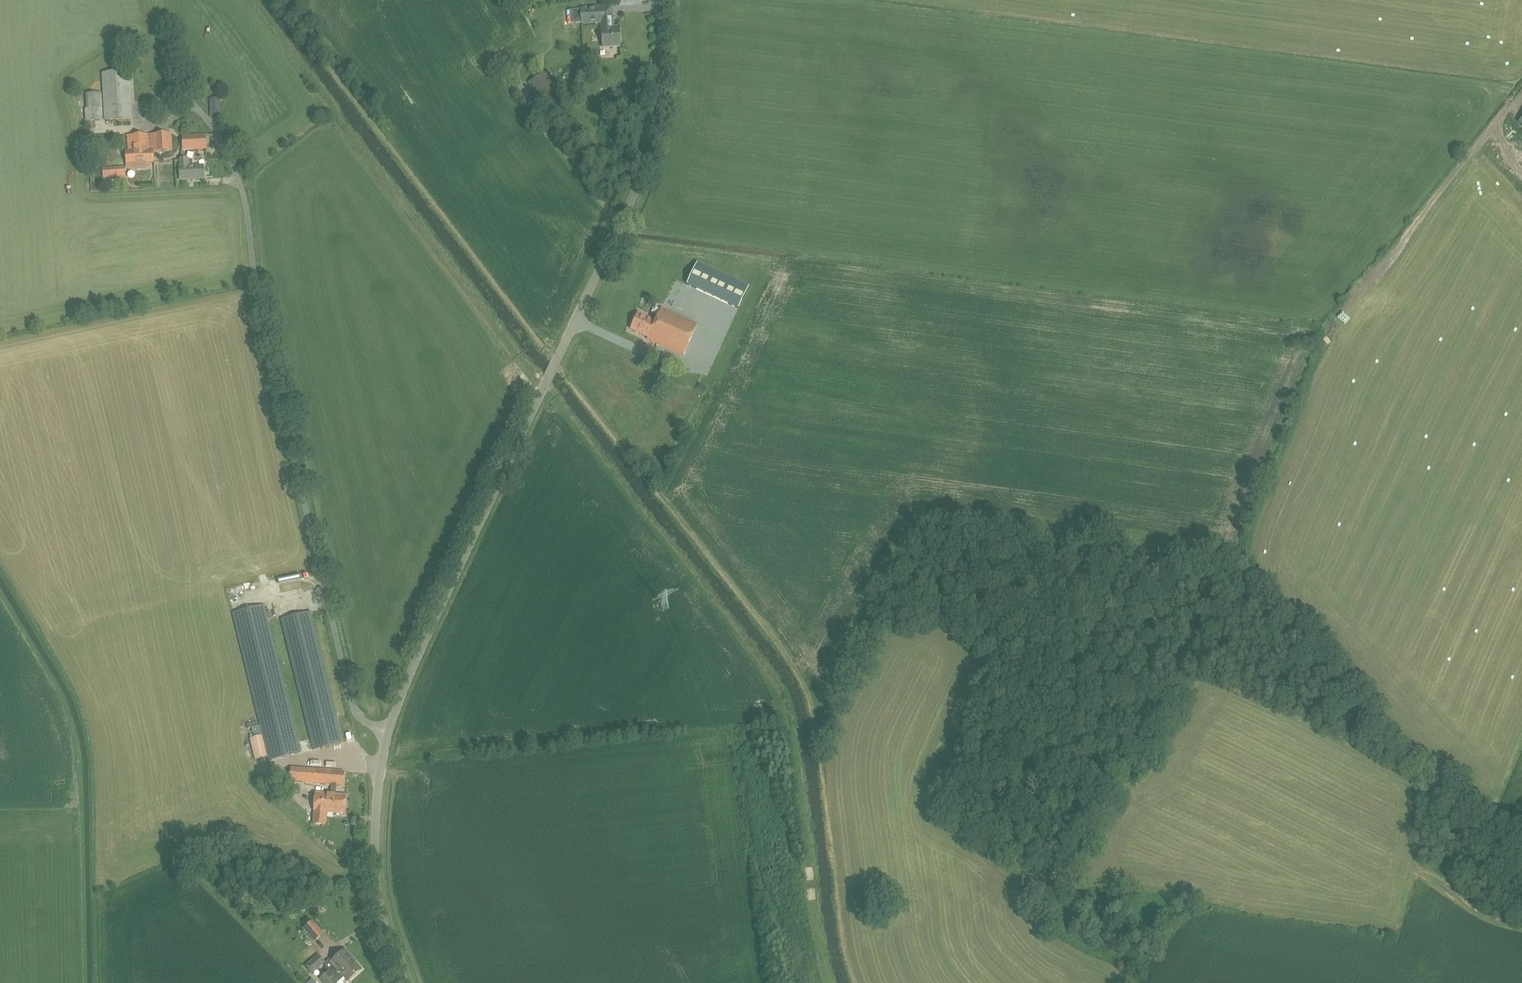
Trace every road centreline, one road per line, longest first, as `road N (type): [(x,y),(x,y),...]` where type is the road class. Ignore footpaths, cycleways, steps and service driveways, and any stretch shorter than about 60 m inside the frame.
road 1 (unclassified): [(406,982),(385,922),(374,849),(388,731),(642,174),(659,95),(657,0)]
road 2 (track): [(1268,462),(1332,319),(1521,86)]

